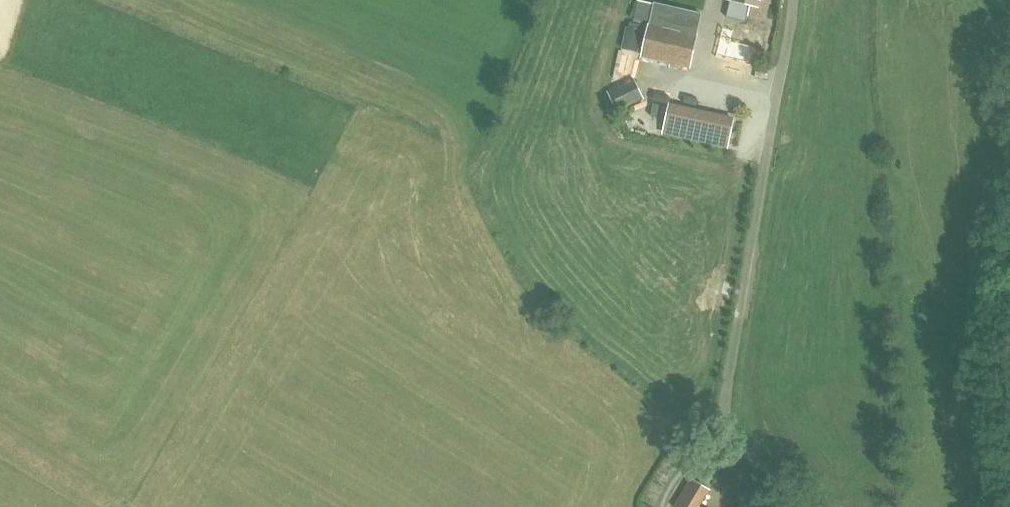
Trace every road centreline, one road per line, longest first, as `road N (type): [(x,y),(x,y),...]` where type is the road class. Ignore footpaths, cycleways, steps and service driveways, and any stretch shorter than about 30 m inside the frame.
road 1 (unclassified): [(801,506),(724,429),(790,0)]

